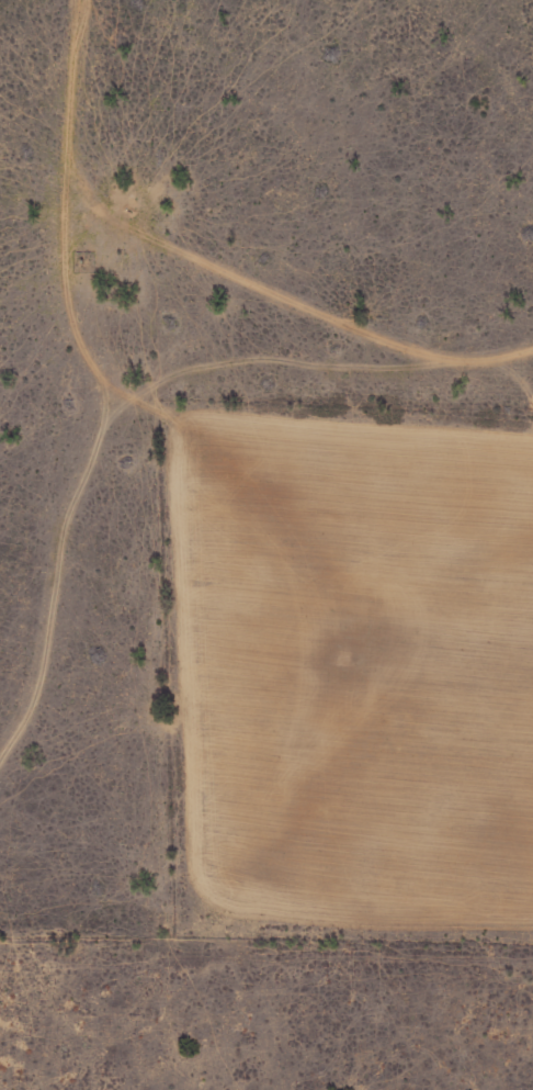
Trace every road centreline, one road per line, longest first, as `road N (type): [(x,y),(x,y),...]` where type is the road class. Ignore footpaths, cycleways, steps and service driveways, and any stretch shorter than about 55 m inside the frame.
road 1 (residential): [(0,729),(31,595),(54,389),(70,378),(103,192),(103,0)]
road 2 (residential): [(103,192),(192,187),(476,327),(532,315)]

